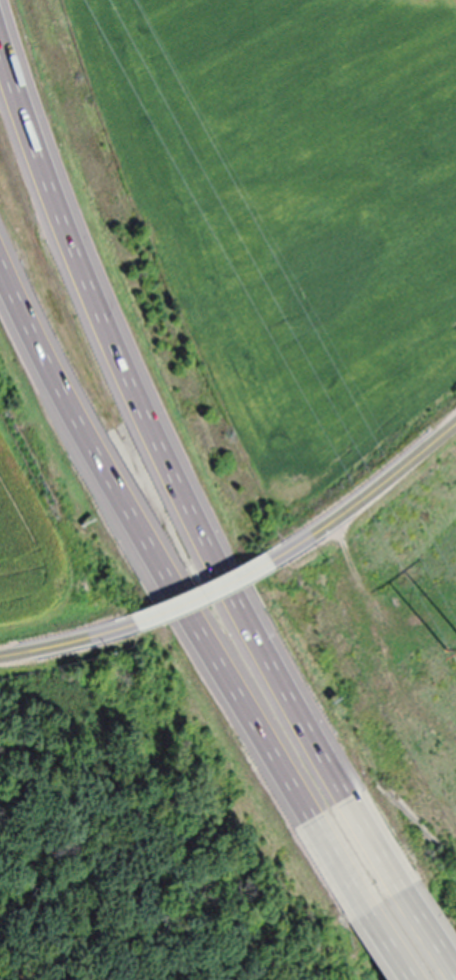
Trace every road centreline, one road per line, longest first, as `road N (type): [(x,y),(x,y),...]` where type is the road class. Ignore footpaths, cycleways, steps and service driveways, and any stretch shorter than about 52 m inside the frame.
road 1 (motorway): [(362,821),(238,605),(145,418),(0,40)]
road 2 (motorway): [(0,262),(90,442),(335,859)]
road 3 (tertiary): [(279,563),(378,499),(455,430)]
road 4 (motorway): [(455,979),(362,821)]
road 5 (tertiary): [(139,630),(279,563)]
road 6 (tertiary): [(0,659),(139,630)]
road 7 (motorway): [(335,859),(409,979)]

